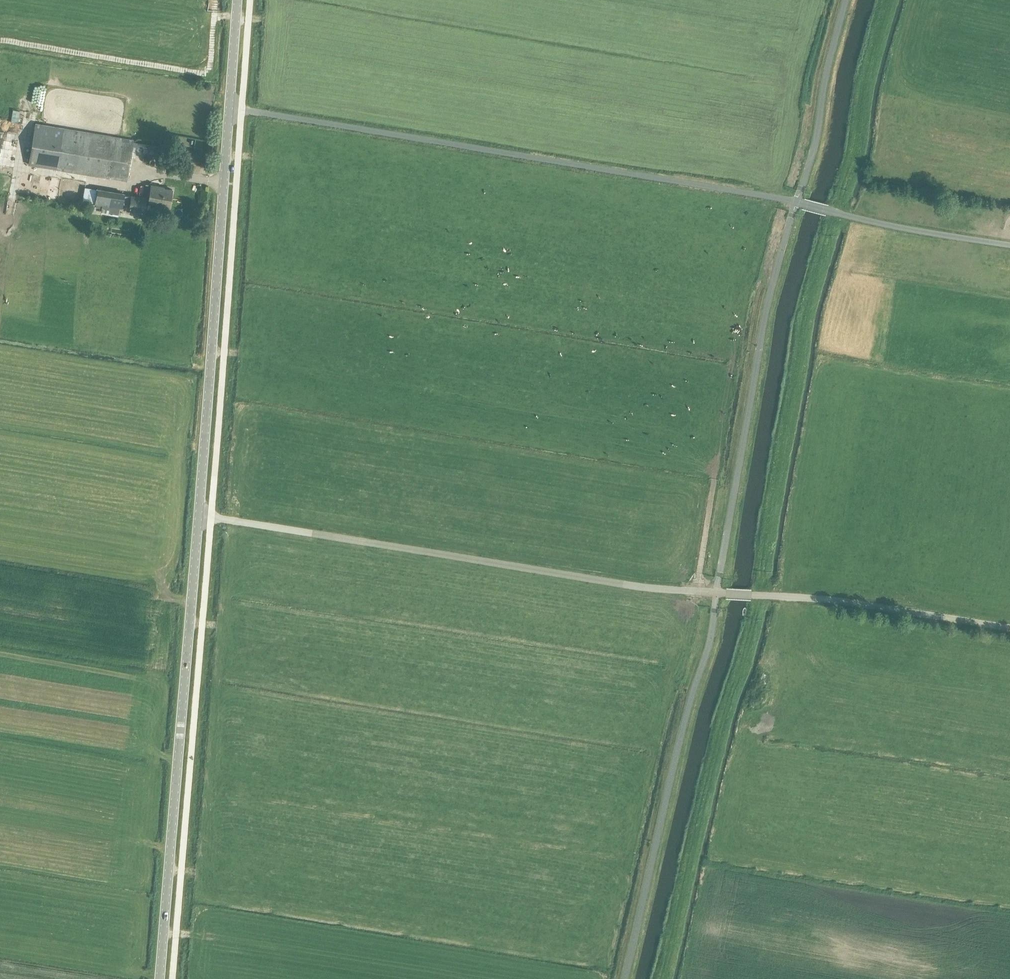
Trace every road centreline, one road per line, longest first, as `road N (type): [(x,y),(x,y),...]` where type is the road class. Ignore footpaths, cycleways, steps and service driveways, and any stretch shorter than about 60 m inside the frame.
road 1 (unclassified): [(230,108),(827,211)]
road 2 (unclassified): [(199,515),(659,590),(754,596)]
road 3 (tertiary): [(160,978),(199,515)]
road 4 (tertiary): [(199,515),(230,108)]

